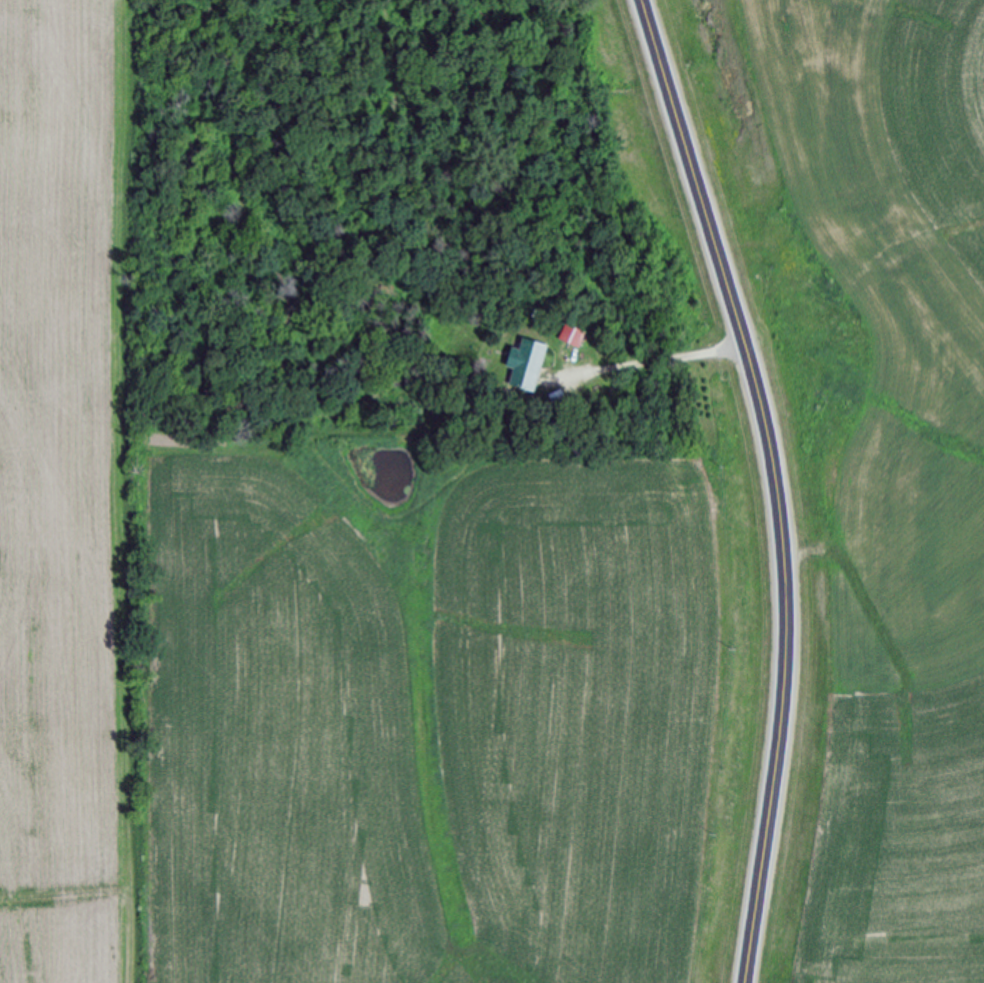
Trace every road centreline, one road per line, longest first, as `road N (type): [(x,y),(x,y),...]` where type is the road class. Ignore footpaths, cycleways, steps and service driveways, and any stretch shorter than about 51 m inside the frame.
road 1 (tertiary): [(746,982),(778,757),(788,626),(782,530),(768,436),(643,0)]

